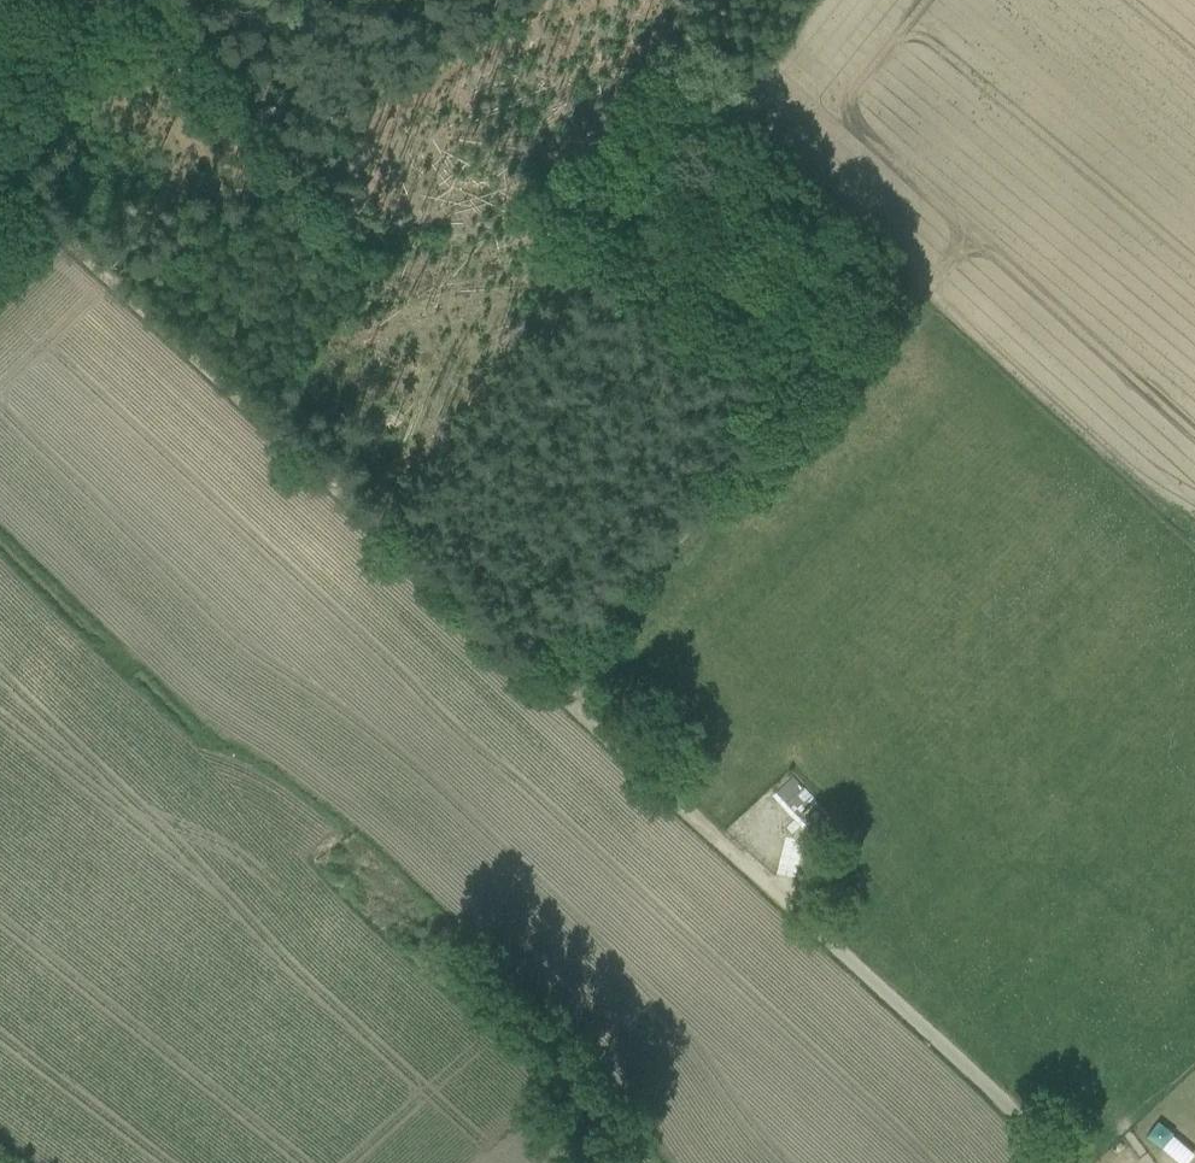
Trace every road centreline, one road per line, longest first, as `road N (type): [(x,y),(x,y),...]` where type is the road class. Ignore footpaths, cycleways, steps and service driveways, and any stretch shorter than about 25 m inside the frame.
road 1 (track): [(736,856),(43,220),(0,195)]
road 2 (unclassified): [(1053,1162),(989,1089),(736,856)]

